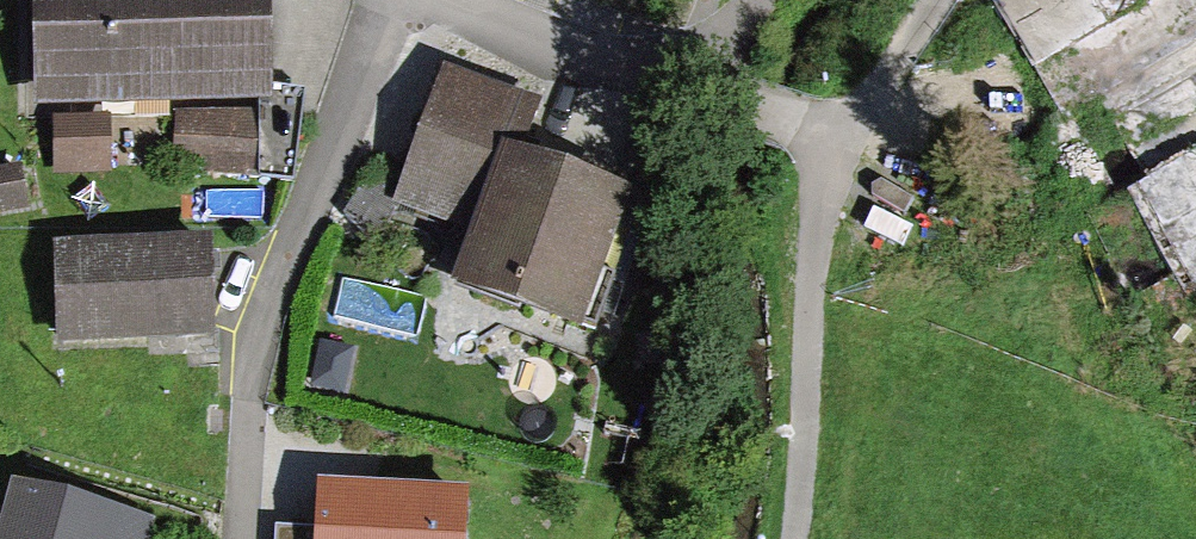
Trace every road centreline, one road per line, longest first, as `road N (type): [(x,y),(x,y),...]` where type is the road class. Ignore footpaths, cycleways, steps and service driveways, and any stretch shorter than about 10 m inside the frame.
road 1 (residential): [(389,0),(258,340),(247,402),(244,538)]
road 2 (residential): [(835,134),(795,538)]
road 3 (residential): [(641,65),(835,134)]
road 4 (residential): [(459,0),(641,65)]
road 5 (residential): [(931,0),(882,88),(835,134)]
road 6 (residential): [(754,0),(730,31),(697,51),(641,65)]

